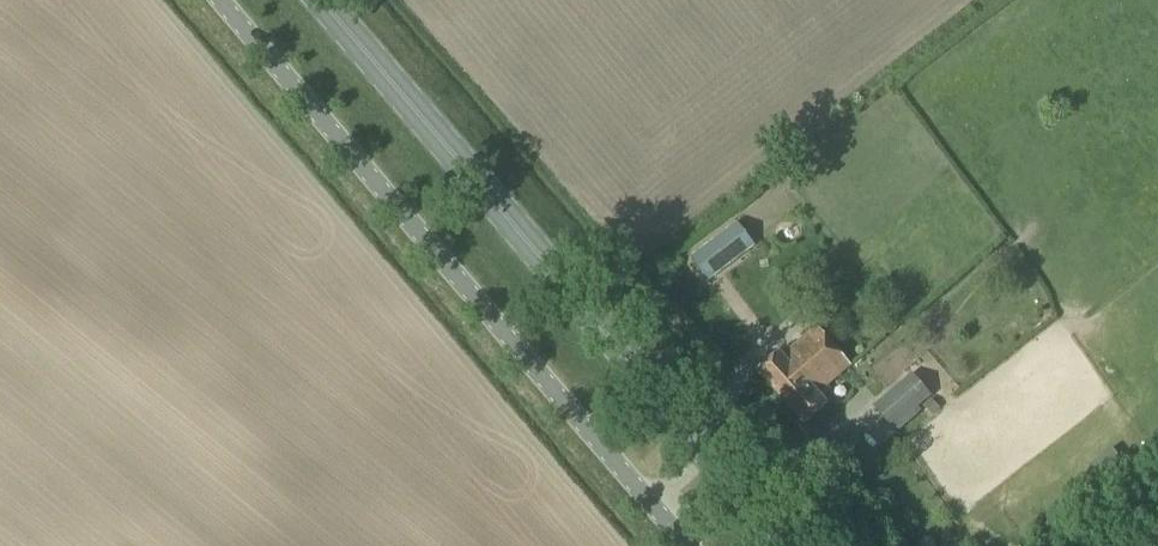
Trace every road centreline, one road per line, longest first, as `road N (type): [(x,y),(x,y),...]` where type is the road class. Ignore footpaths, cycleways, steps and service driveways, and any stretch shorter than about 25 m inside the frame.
road 1 (unclassified): [(677,545),(205,0)]
road 2 (primary): [(787,545),(318,0)]

